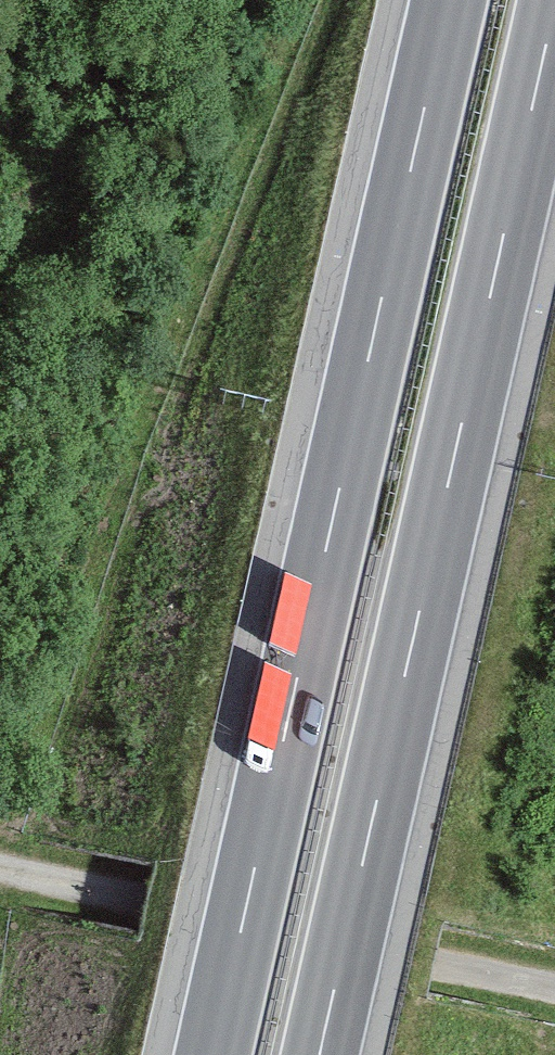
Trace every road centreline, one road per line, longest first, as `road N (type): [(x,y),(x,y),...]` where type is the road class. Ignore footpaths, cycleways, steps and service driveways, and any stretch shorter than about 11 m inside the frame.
road 1 (motorway): [(448,0),(212,1054)]
road 2 (motorway): [(319,1054),(554,2)]
road 3 (track): [(446,969),(0,868)]

